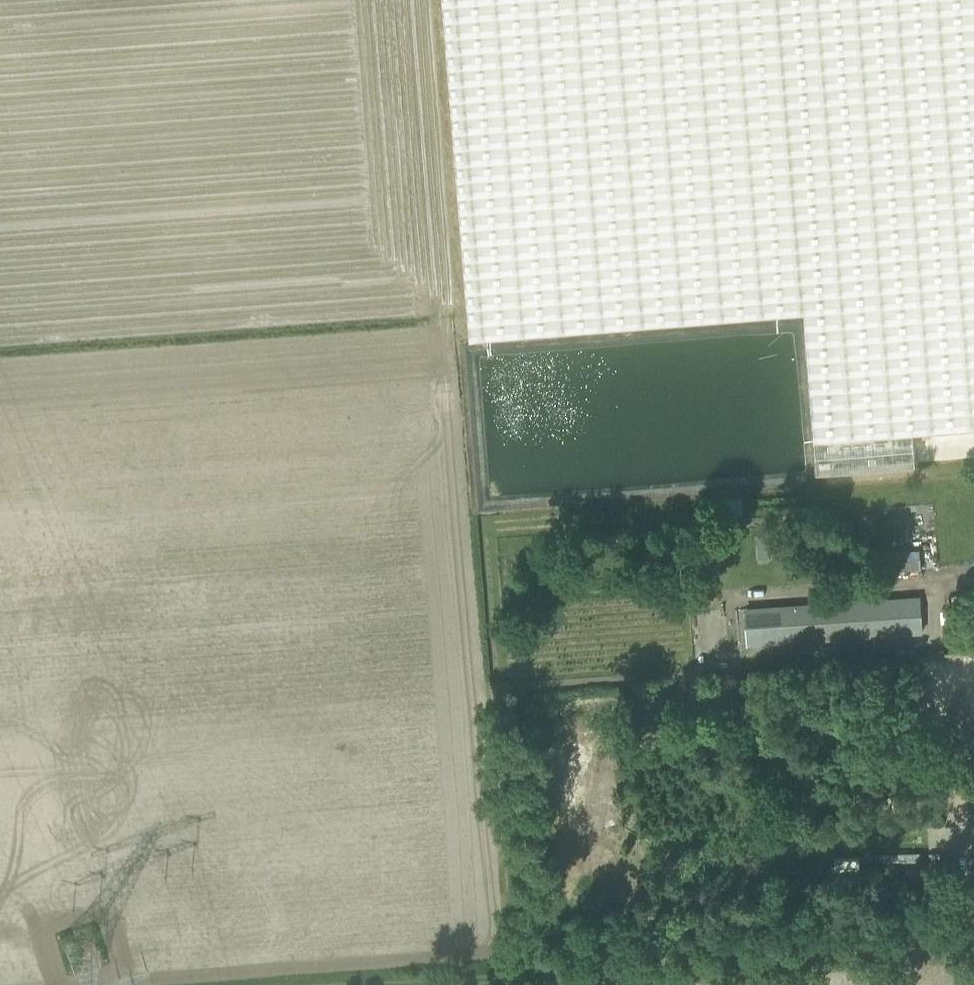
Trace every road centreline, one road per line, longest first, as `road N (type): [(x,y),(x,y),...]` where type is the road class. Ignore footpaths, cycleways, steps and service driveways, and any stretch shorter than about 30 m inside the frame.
road 1 (track): [(973,944),(440,984)]

